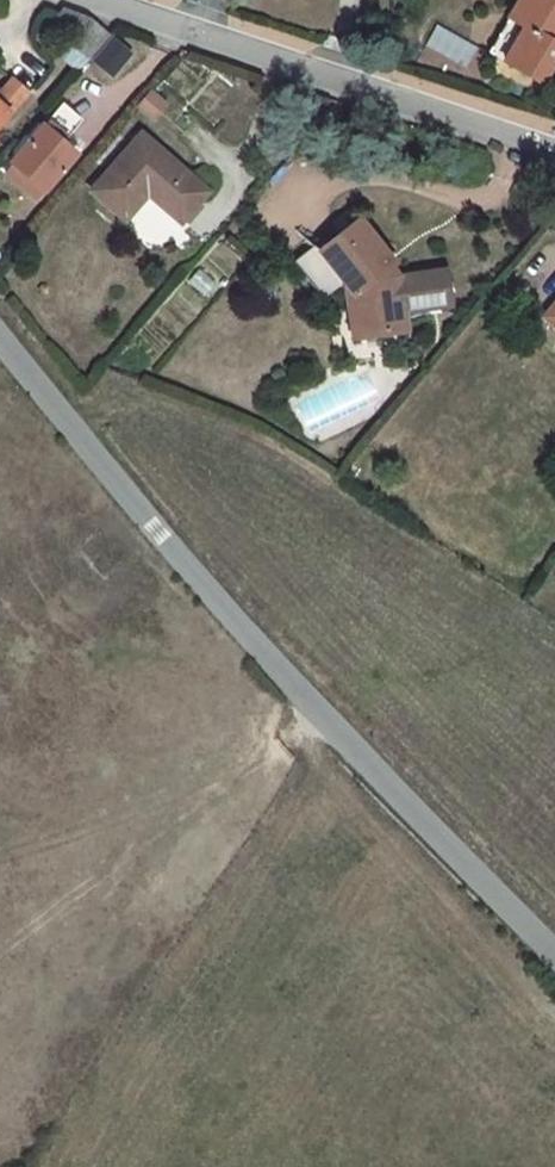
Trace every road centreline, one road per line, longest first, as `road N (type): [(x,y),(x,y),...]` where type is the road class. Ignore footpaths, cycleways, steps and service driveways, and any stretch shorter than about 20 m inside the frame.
road 1 (unclassified): [(554,975),(286,687),(0,335)]
road 2 (unclassified): [(554,158),(98,0)]

